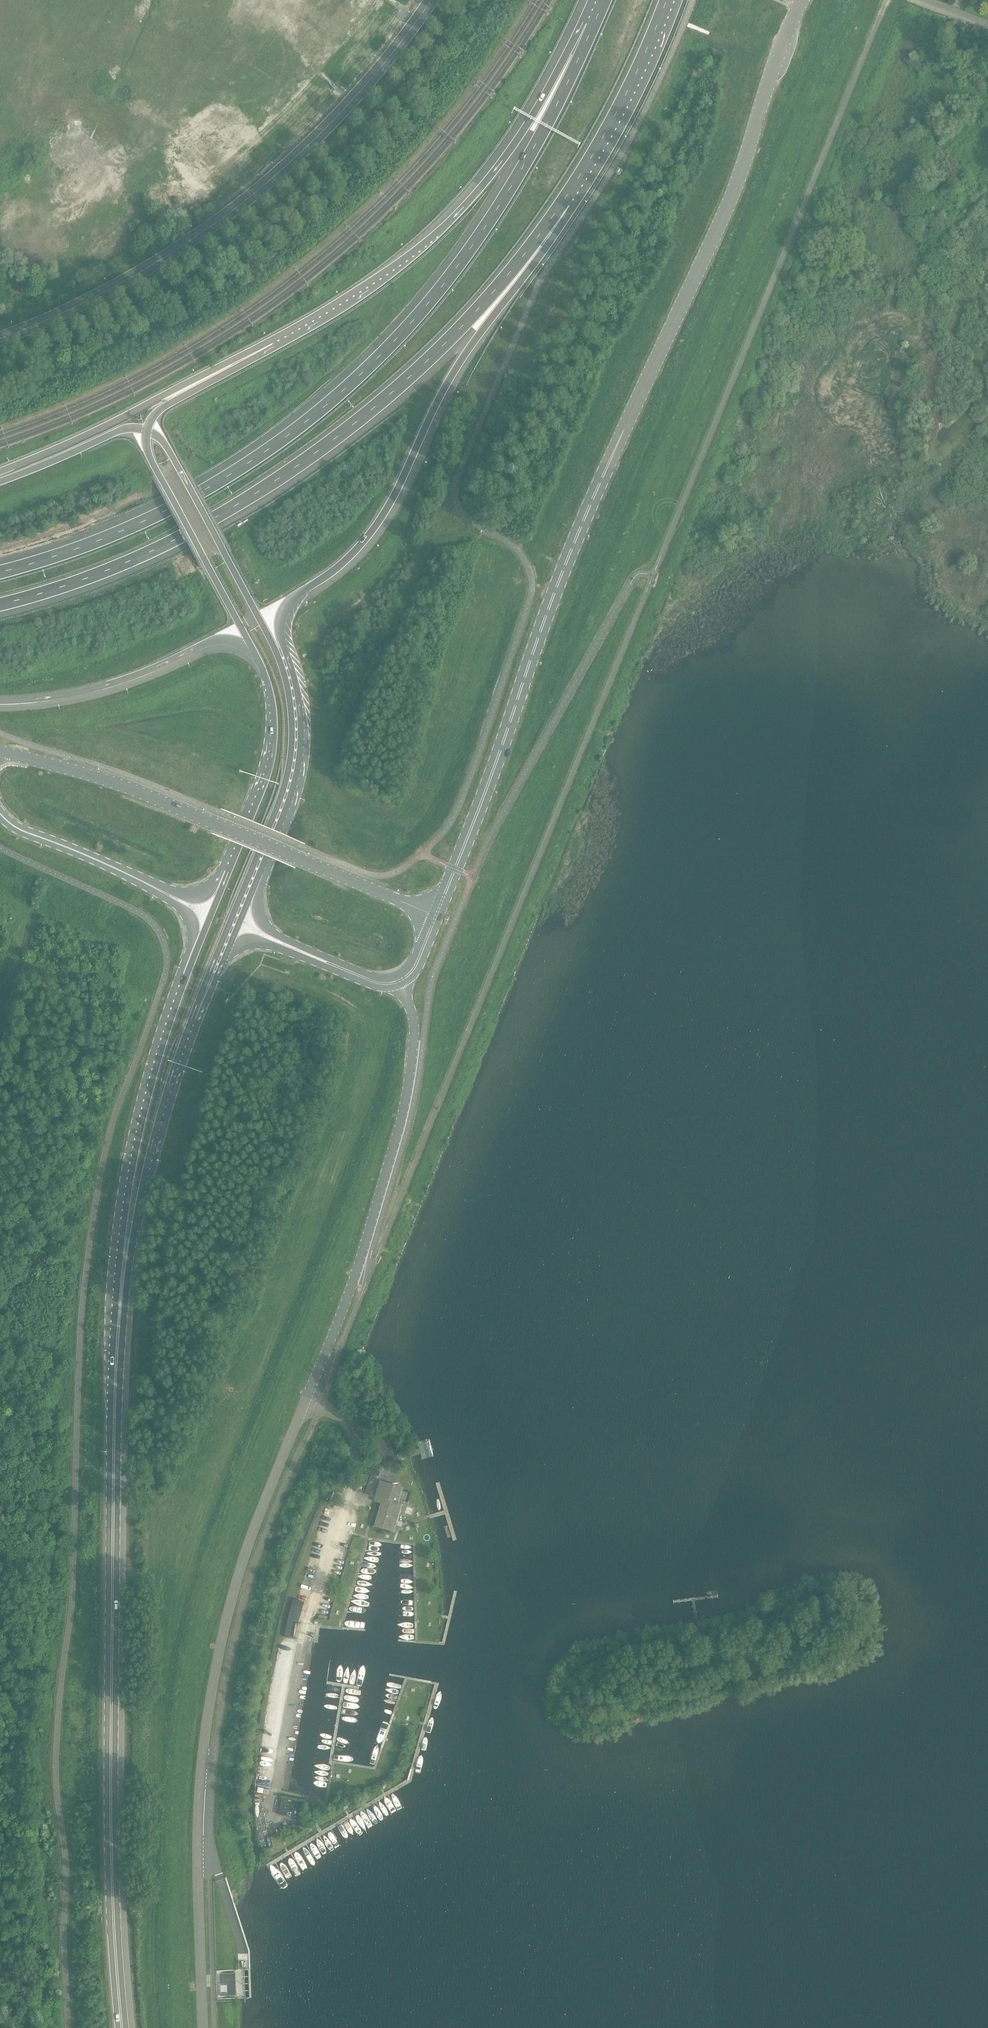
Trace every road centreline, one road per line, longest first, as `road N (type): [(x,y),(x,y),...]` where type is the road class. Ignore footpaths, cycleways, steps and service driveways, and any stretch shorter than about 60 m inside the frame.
road 1 (unclassified): [(202,2027),(198,1797),(215,1662),(234,1583),(352,1286),(398,1135),(415,1036),(399,981)]
road 2 (unclassified): [(803,0),(727,205),(562,571),(436,917)]
road 3 (motorway): [(594,24),(510,188),(436,293),(369,366),(285,437),(200,492),(100,540),(0,572)]
road 4 (motorway): [(0,604),(165,545),(295,467),(459,329),(564,201)]
road 5 (primary): [(125,2027),(111,1769),(118,1328)]
road 6 (unclassified): [(0,339),(131,279),(242,205),(326,130),(432,0)]
road 7 (motorway): [(283,648),(281,615),(348,559),(382,516),(457,367),(564,201)]
road 8 (primary): [(202,937),(140,1134),(118,1328)]
road 9 (primary): [(192,1018),(289,769),(291,717),(276,650)]
road 10 (primary): [(118,1328),(154,1139),(192,1018)]
road 11 (motorway): [(594,24),(489,178),(414,251)]
road 12 (motorway): [(0,701),(125,681),(211,642),(254,652)]
road 13 (primary): [(276,650),(181,470),(146,431)]
road 14 (primary): [(251,893),(299,763),(300,716),(283,648)]
road 15 (primary): [(254,652),(273,706),(272,758),(221,890)]
road 16 (primary): [(146,431),(148,452),(254,652)]
road 17 (unclassified): [(222,827),(126,787),(0,752)]
road 18 (motorway): [(564,201),(638,69),(667,0)]
road 19 (trunk): [(271,340),(110,423)]
road 20 (primary): [(0,813),(26,833),(159,890)]
road 21 (trunk): [(414,251),(271,340)]
road 22 (primary): [(146,431),(114,431),(0,481)]
road 23 (primary): [(271,340),(164,407),(146,431)]
road 24 (unclassified): [(436,917),(294,857)]
road 25 (primary): [(110,423),(0,472)]

